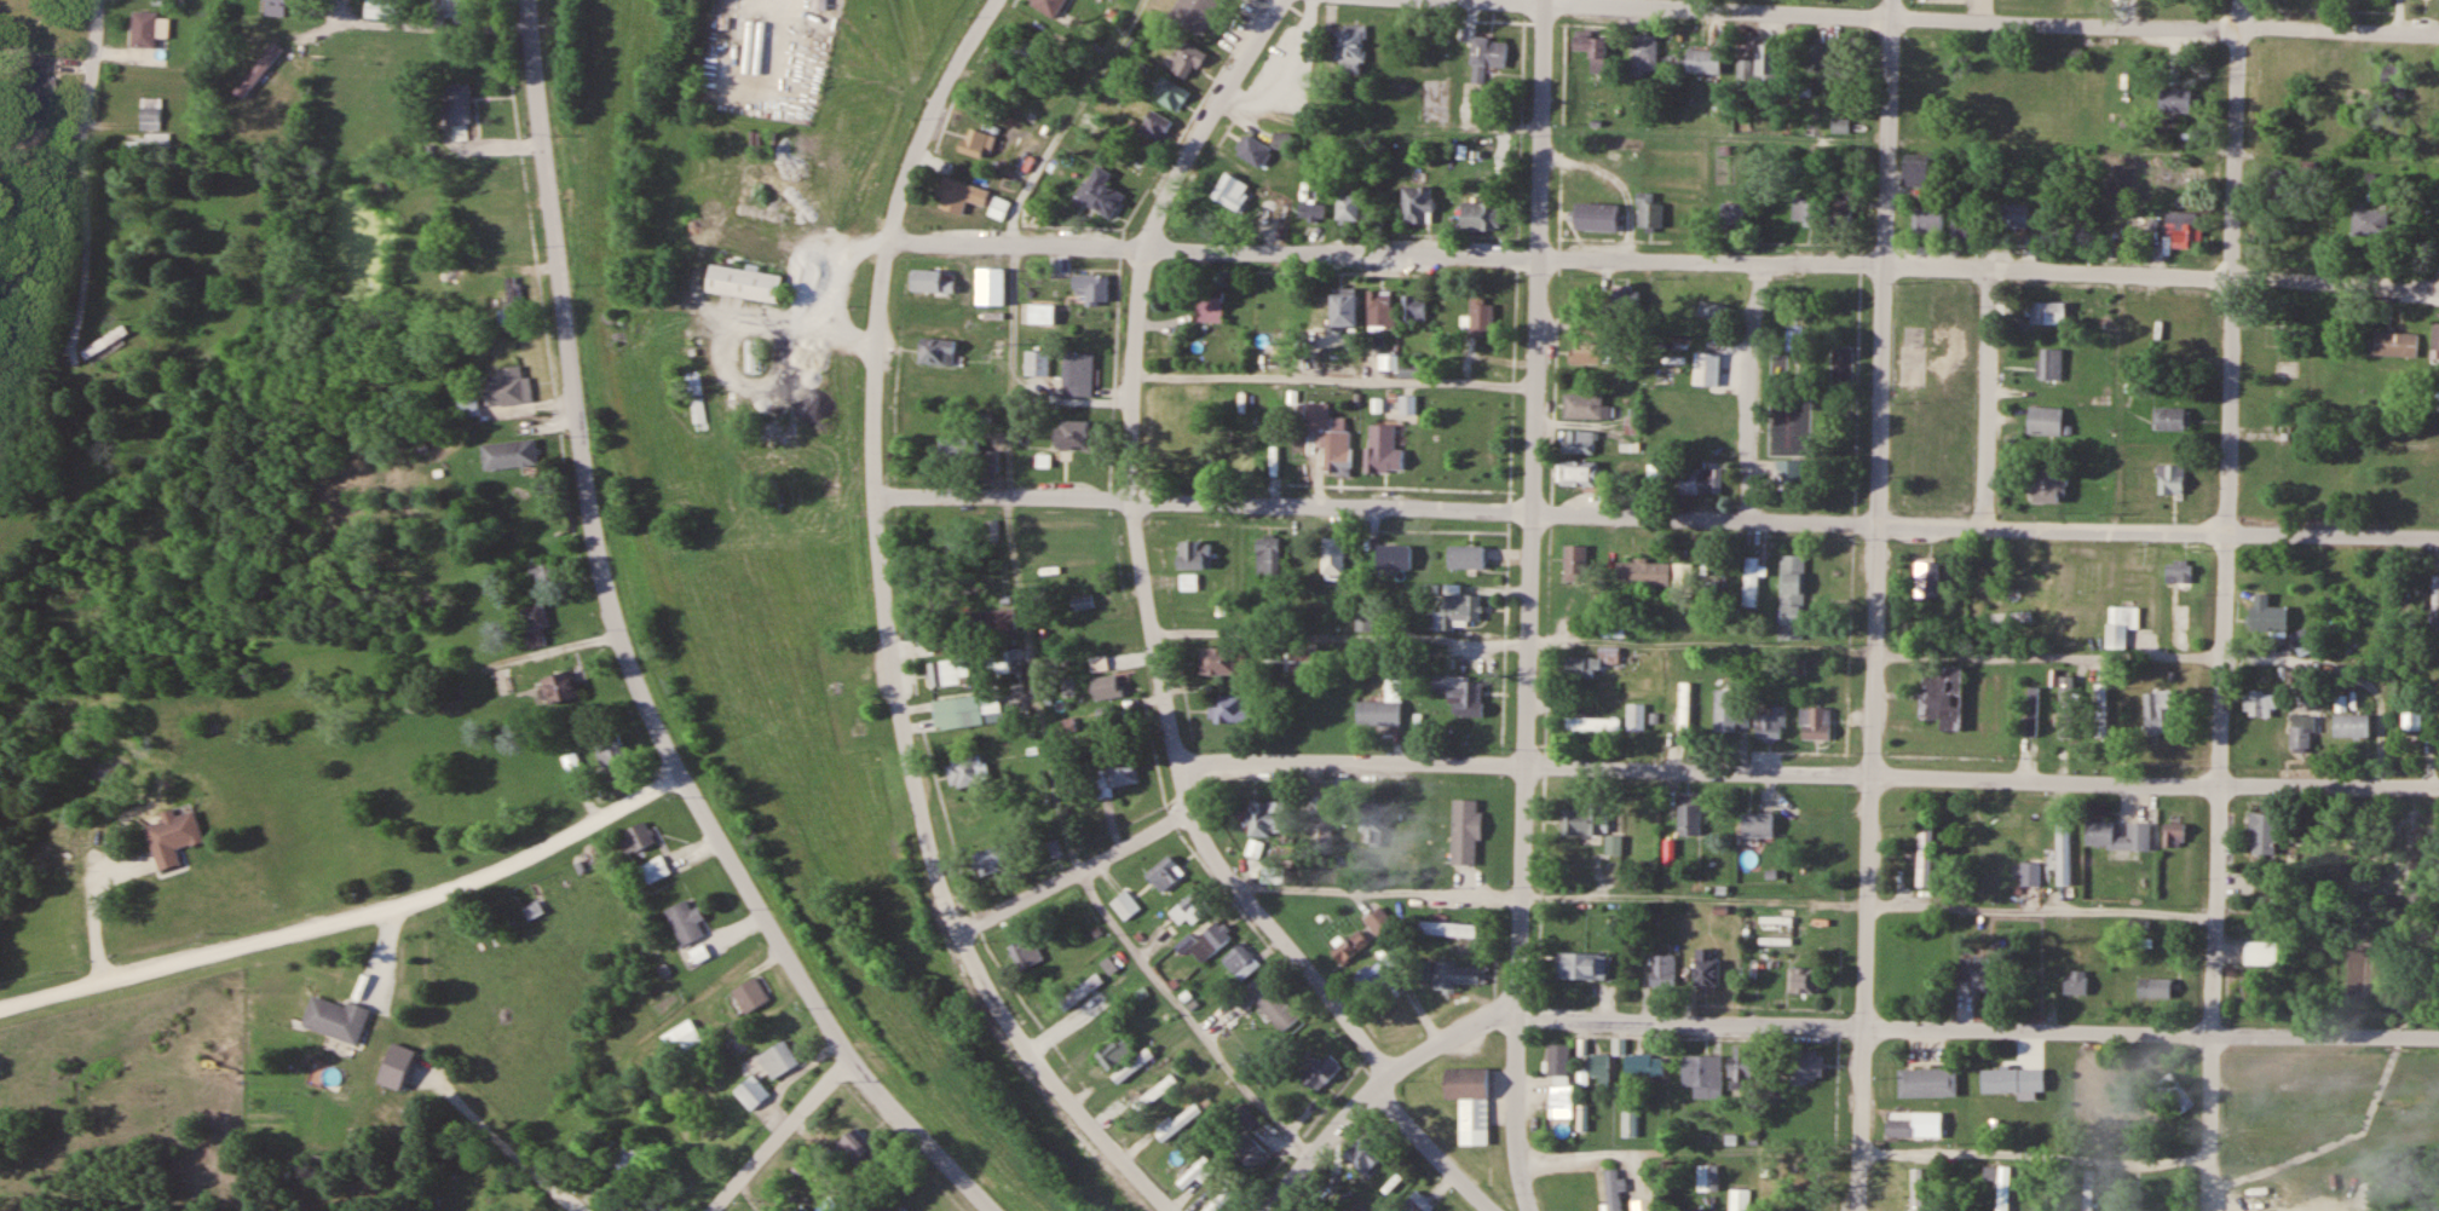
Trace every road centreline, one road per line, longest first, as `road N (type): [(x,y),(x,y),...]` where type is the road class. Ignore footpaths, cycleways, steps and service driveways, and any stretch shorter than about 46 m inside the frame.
road 1 (residential): [(1499,1210),(1424,1140),(1372,1050),(1213,852),(1180,762),(1138,549),(1135,351),(1155,221),(1187,146),(1273,0)]
road 2 (residential): [(998,1210),(873,1080),(821,1007),(648,703),(596,546),(529,0)]
road 3 (residential): [(1170,1210),(1090,1132),(1032,1060),(944,898),(882,607),(876,346),(898,195),(939,96),(997,0)]
road 4 (residential): [(1531,1210),(1517,1126),(1544,0)]
road 5 (residential): [(1858,1210),(1894,0)]
road 6 (residential): [(2207,1210),(2236,277)]
road 7 (residential): [(2438,1037),(1520,1013)]
road 8 (residential): [(2438,786),(1524,765)]
road 9 (residential): [(2438,536),(1532,511)]
road 10 (residential): [(1539,258),(2438,284)]
road 11 (residential): [(2438,33),(1544,2)]
road 12 (residential): [(0,1006),(471,881),(684,771)]
road 13 (residential): [(1532,511),(875,496)]
road 14 (residential): [(1539,258),(890,241)]
road 15 (residential): [(1180,762),(1524,765)]
road 16 (residential): [(1266,1210),(1324,1141),(1412,1056),(1465,1027),(1520,1013)]
road 17 (residential): [(2236,277),(2243,0)]
road 18 (residential): [(961,930),(1194,811)]
road 19 (residential): [(1746,519),(1748,351),(1759,263)]
road 20 (residential): [(1985,526),(1990,270)]
road 21 (residential): [(857,1056),(712,1210)]
road 22 (residential): [(338,10),(364,25),(472,31),(531,23)]
road 23 (residential): [(56,137),(86,123),(97,0)]

